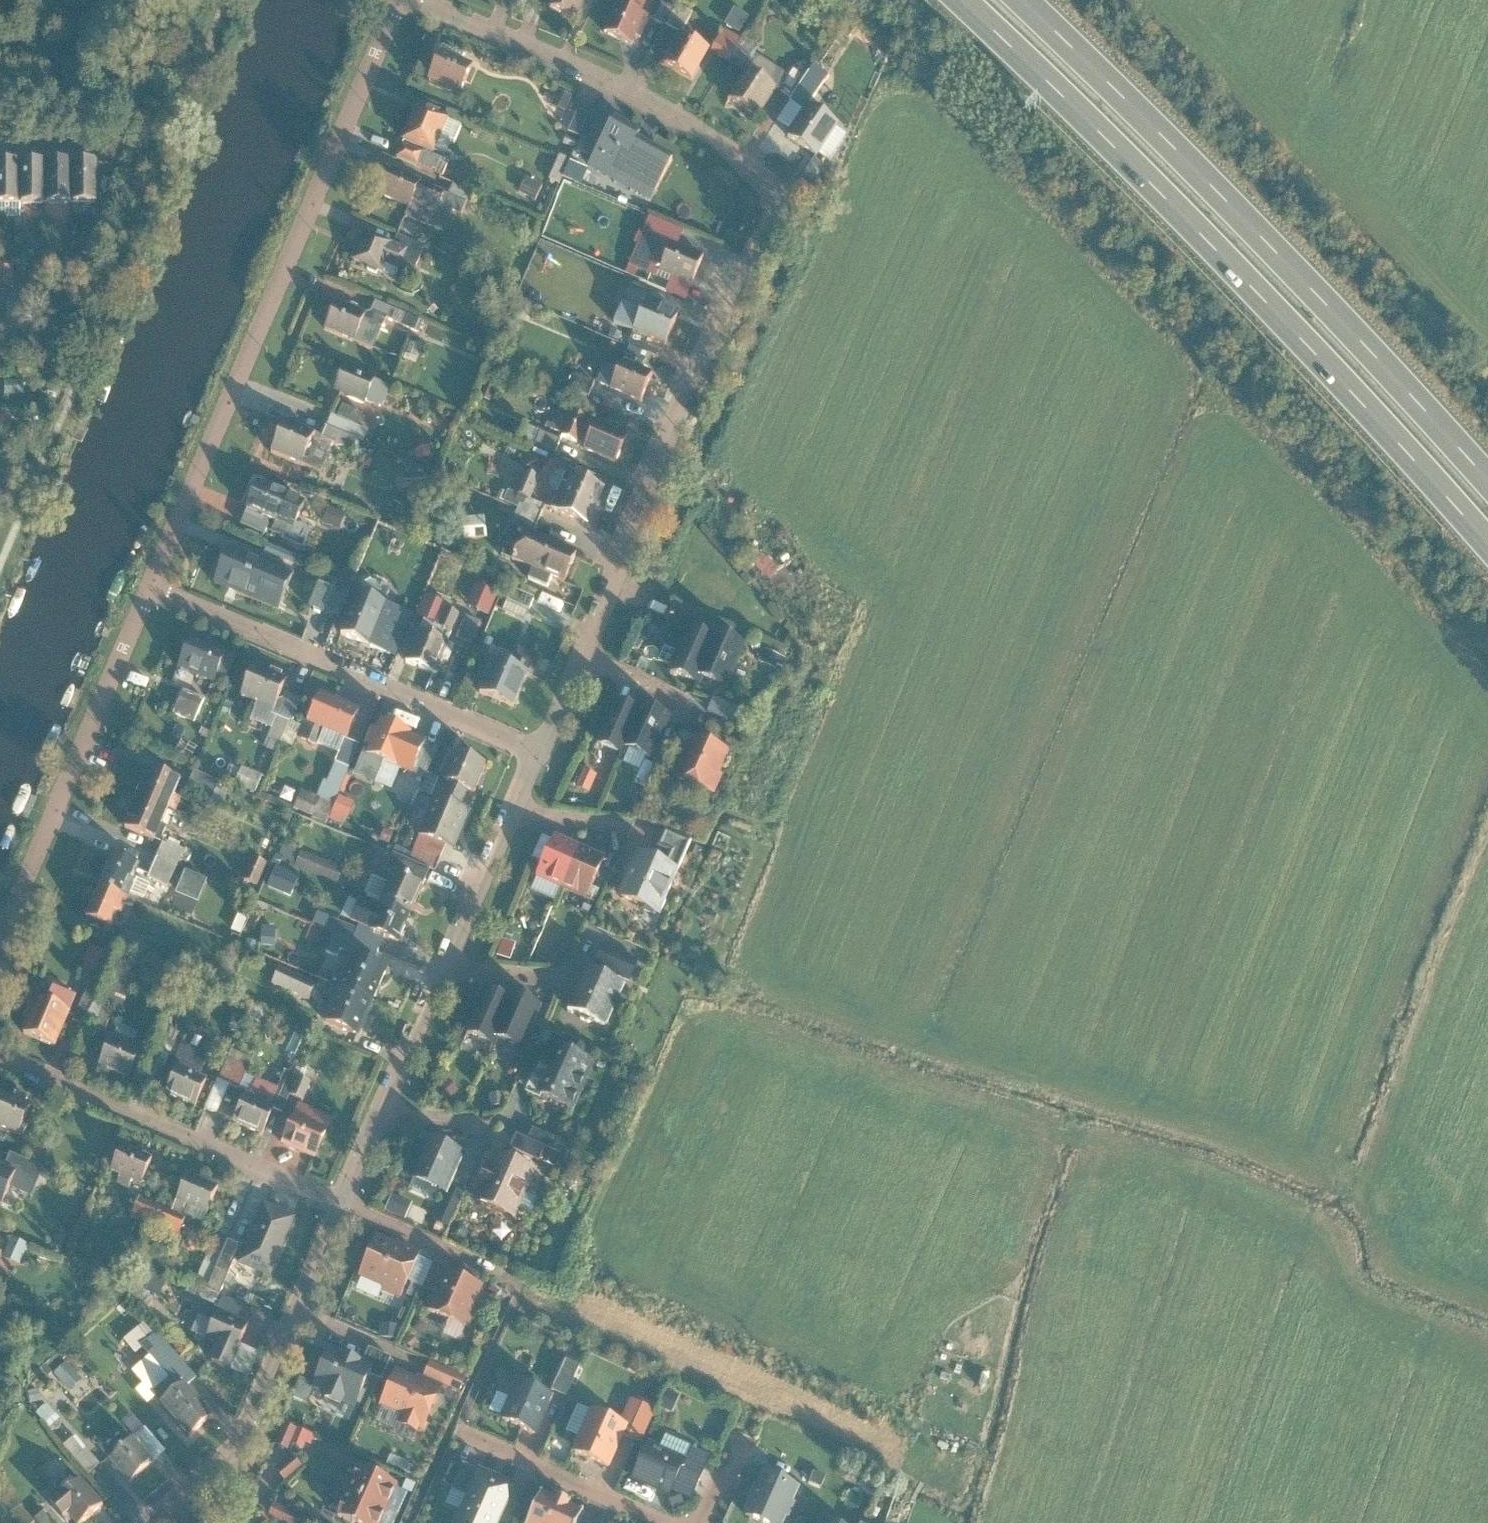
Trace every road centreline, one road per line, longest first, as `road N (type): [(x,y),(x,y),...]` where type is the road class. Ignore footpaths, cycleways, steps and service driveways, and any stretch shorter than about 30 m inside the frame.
road 1 (residential): [(417,0),(646,99),(774,189),(540,752)]
road 2 (motorway): [(952,0),(1186,228),(1487,549)]
road 3 (motorway): [(1487,489),(1229,211),(1014,0)]
road 4 (residential): [(150,588),(400,0)]
road 5 (residential): [(540,752),(339,1206)]
road 6 (residential): [(150,588),(540,752)]
road 7 (residential): [(0,941),(150,588)]
road 8 (residential): [(339,1206),(239,1440),(150,1522)]
road 9 (residential): [(339,1206),(0,1060)]
road 10 (residential): [(501,1456),(646,1522)]

